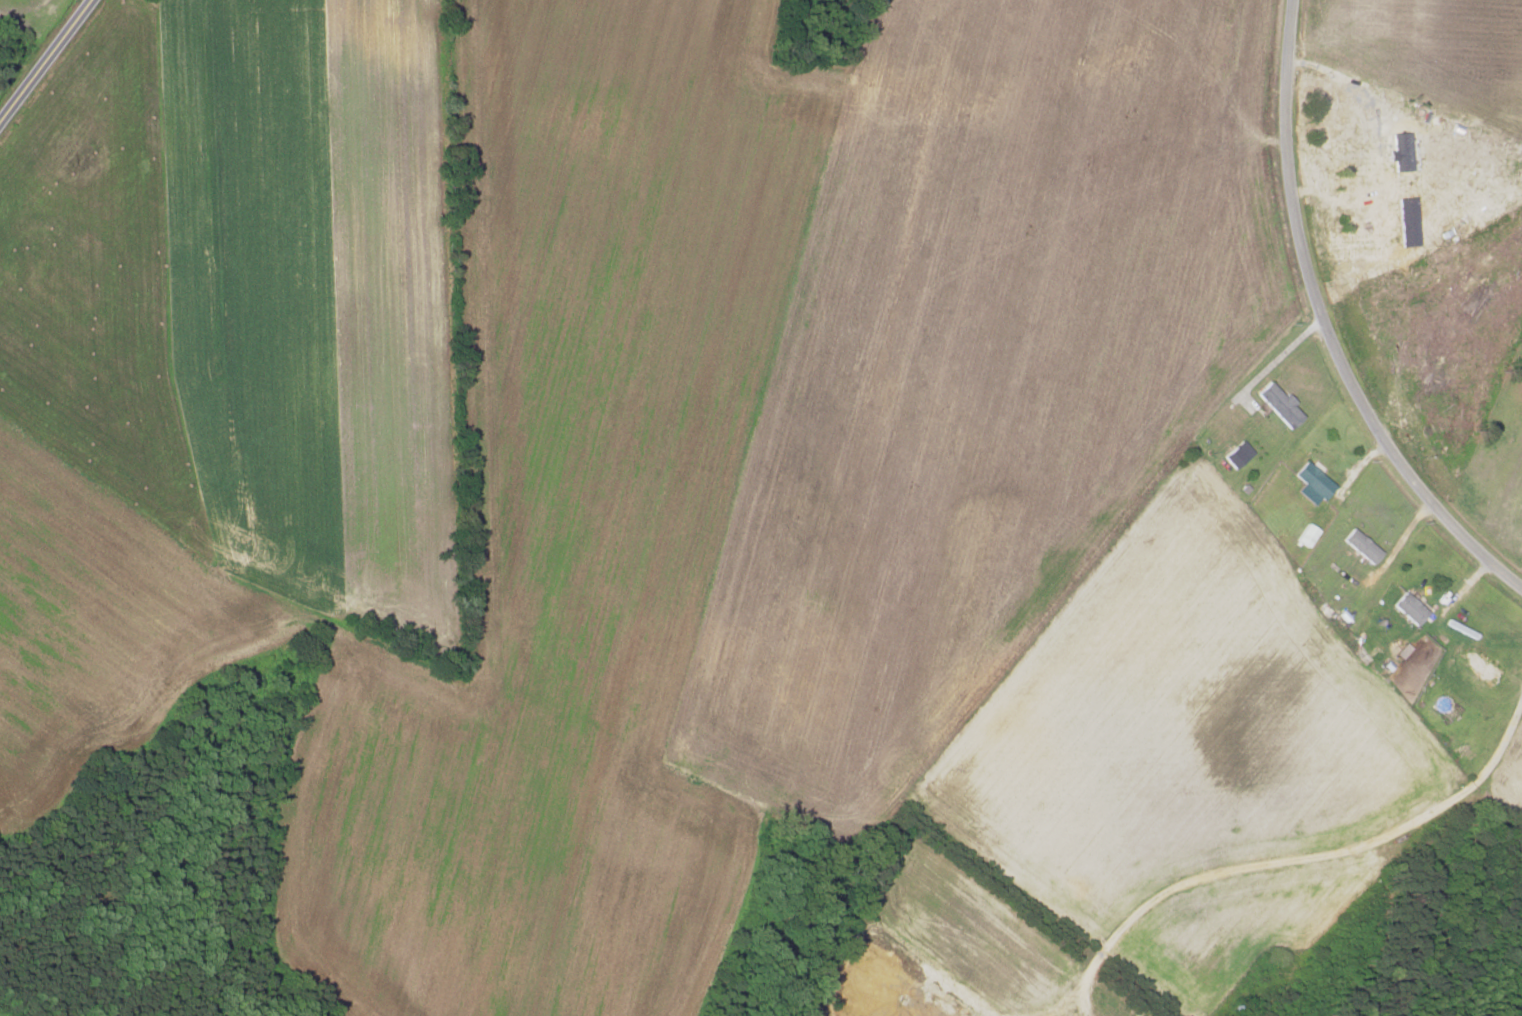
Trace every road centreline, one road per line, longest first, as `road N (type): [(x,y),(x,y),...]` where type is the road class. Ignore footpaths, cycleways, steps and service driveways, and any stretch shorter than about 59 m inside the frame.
road 1 (residential): [(1521,599),(1411,492),(1354,398),(1323,299),(1308,200),(1294,0)]
road 2 (residential): [(0,120),(89,0)]

